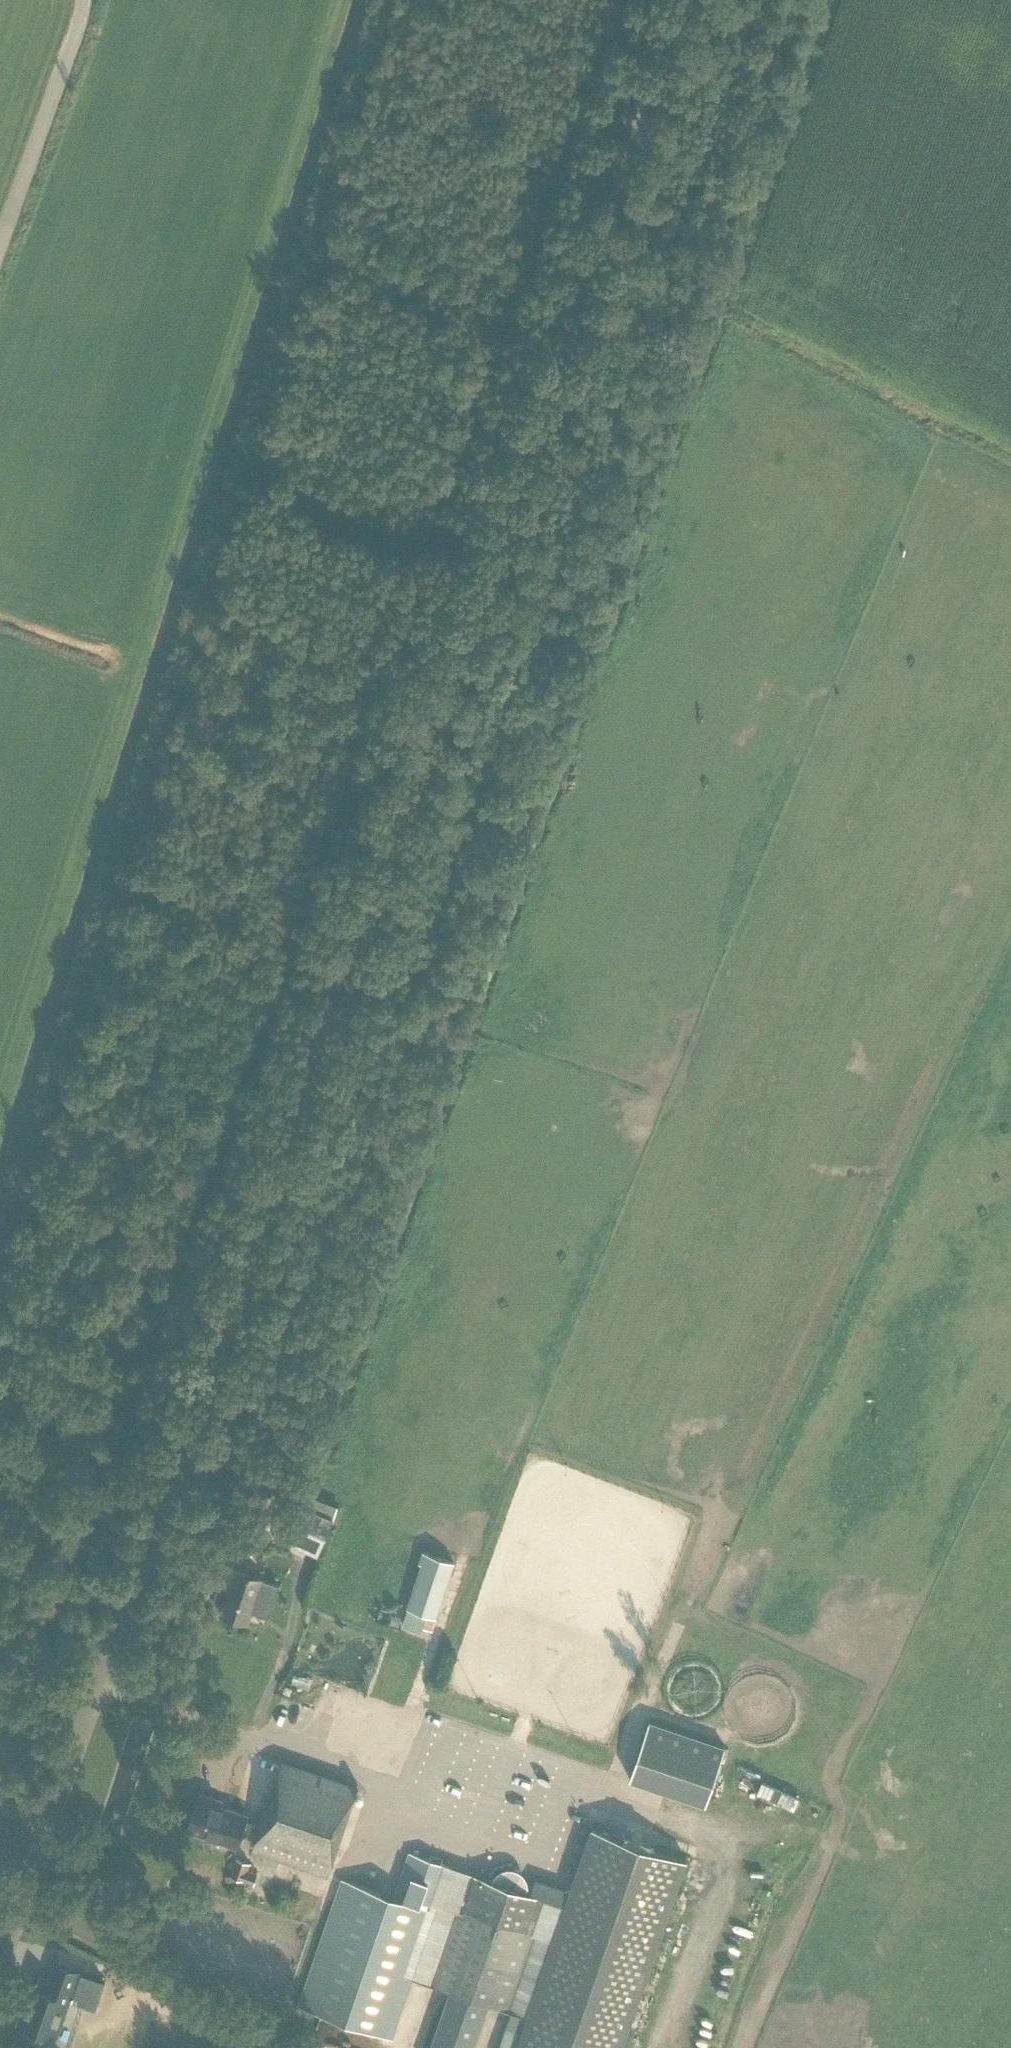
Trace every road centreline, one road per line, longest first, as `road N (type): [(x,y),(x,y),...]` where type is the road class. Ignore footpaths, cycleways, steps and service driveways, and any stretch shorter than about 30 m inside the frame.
road 1 (unclassified): [(0,1959),(499,493),(677,0)]
road 2 (unknown): [(182,0),(0,511)]
road 3 (unclassified): [(0,242),(85,0)]

